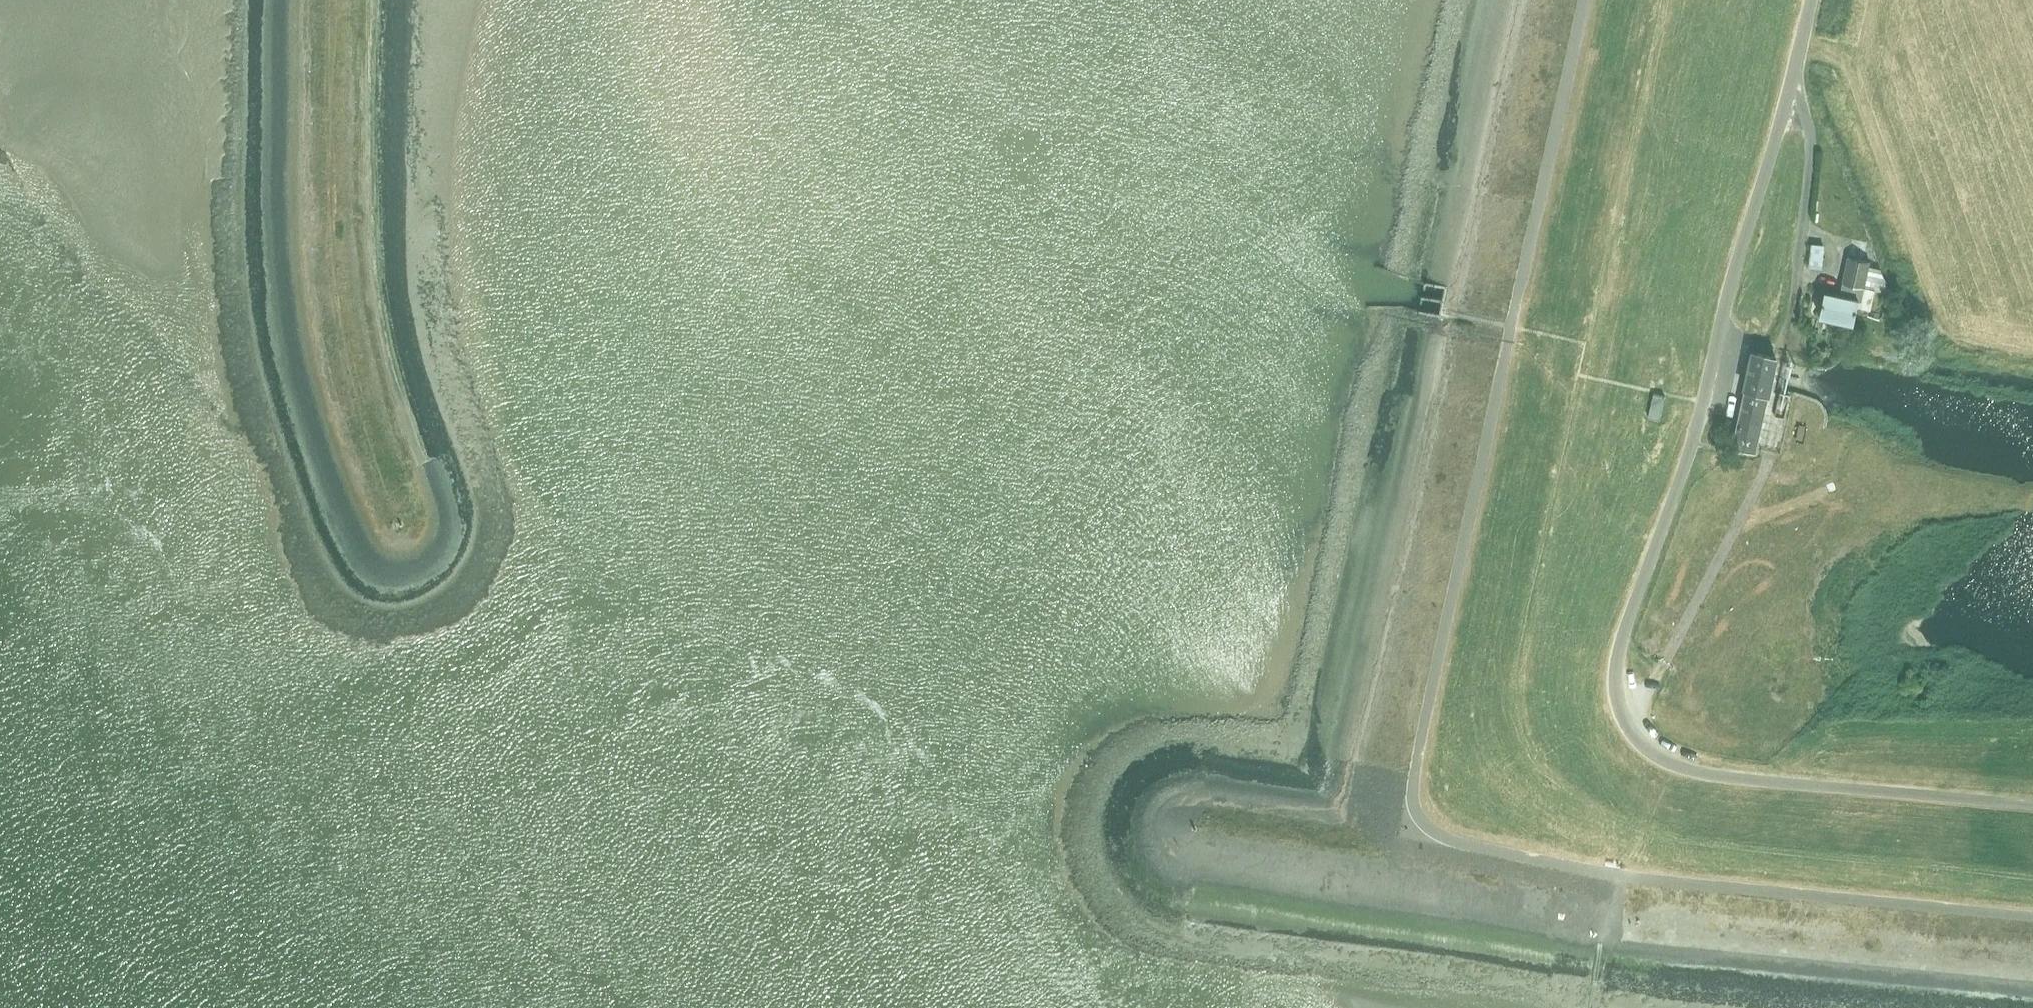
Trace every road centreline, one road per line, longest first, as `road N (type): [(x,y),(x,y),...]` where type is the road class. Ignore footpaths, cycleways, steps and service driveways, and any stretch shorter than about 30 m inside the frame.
road 1 (unclassified): [(2032,808),(1681,771),(1636,736),(1619,705),(1618,653),(1706,403),(1732,271),(1813,0)]

